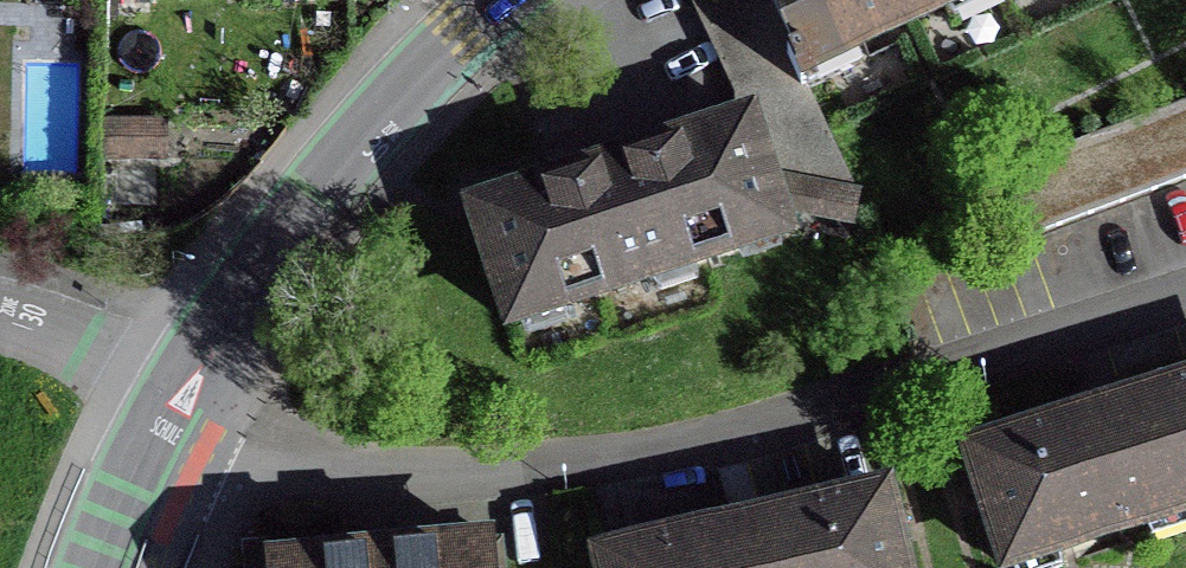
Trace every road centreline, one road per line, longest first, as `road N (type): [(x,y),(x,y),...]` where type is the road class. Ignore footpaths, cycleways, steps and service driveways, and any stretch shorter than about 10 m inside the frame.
road 1 (residential): [(1185,290),(744,434),(478,476),(372,478),(316,469),(246,446),(171,406)]
road 2 (residential): [(495,0),(309,202),(171,406)]
road 3 (residential): [(171,406),(0,320)]
road 4 (residential): [(171,406),(93,567)]

